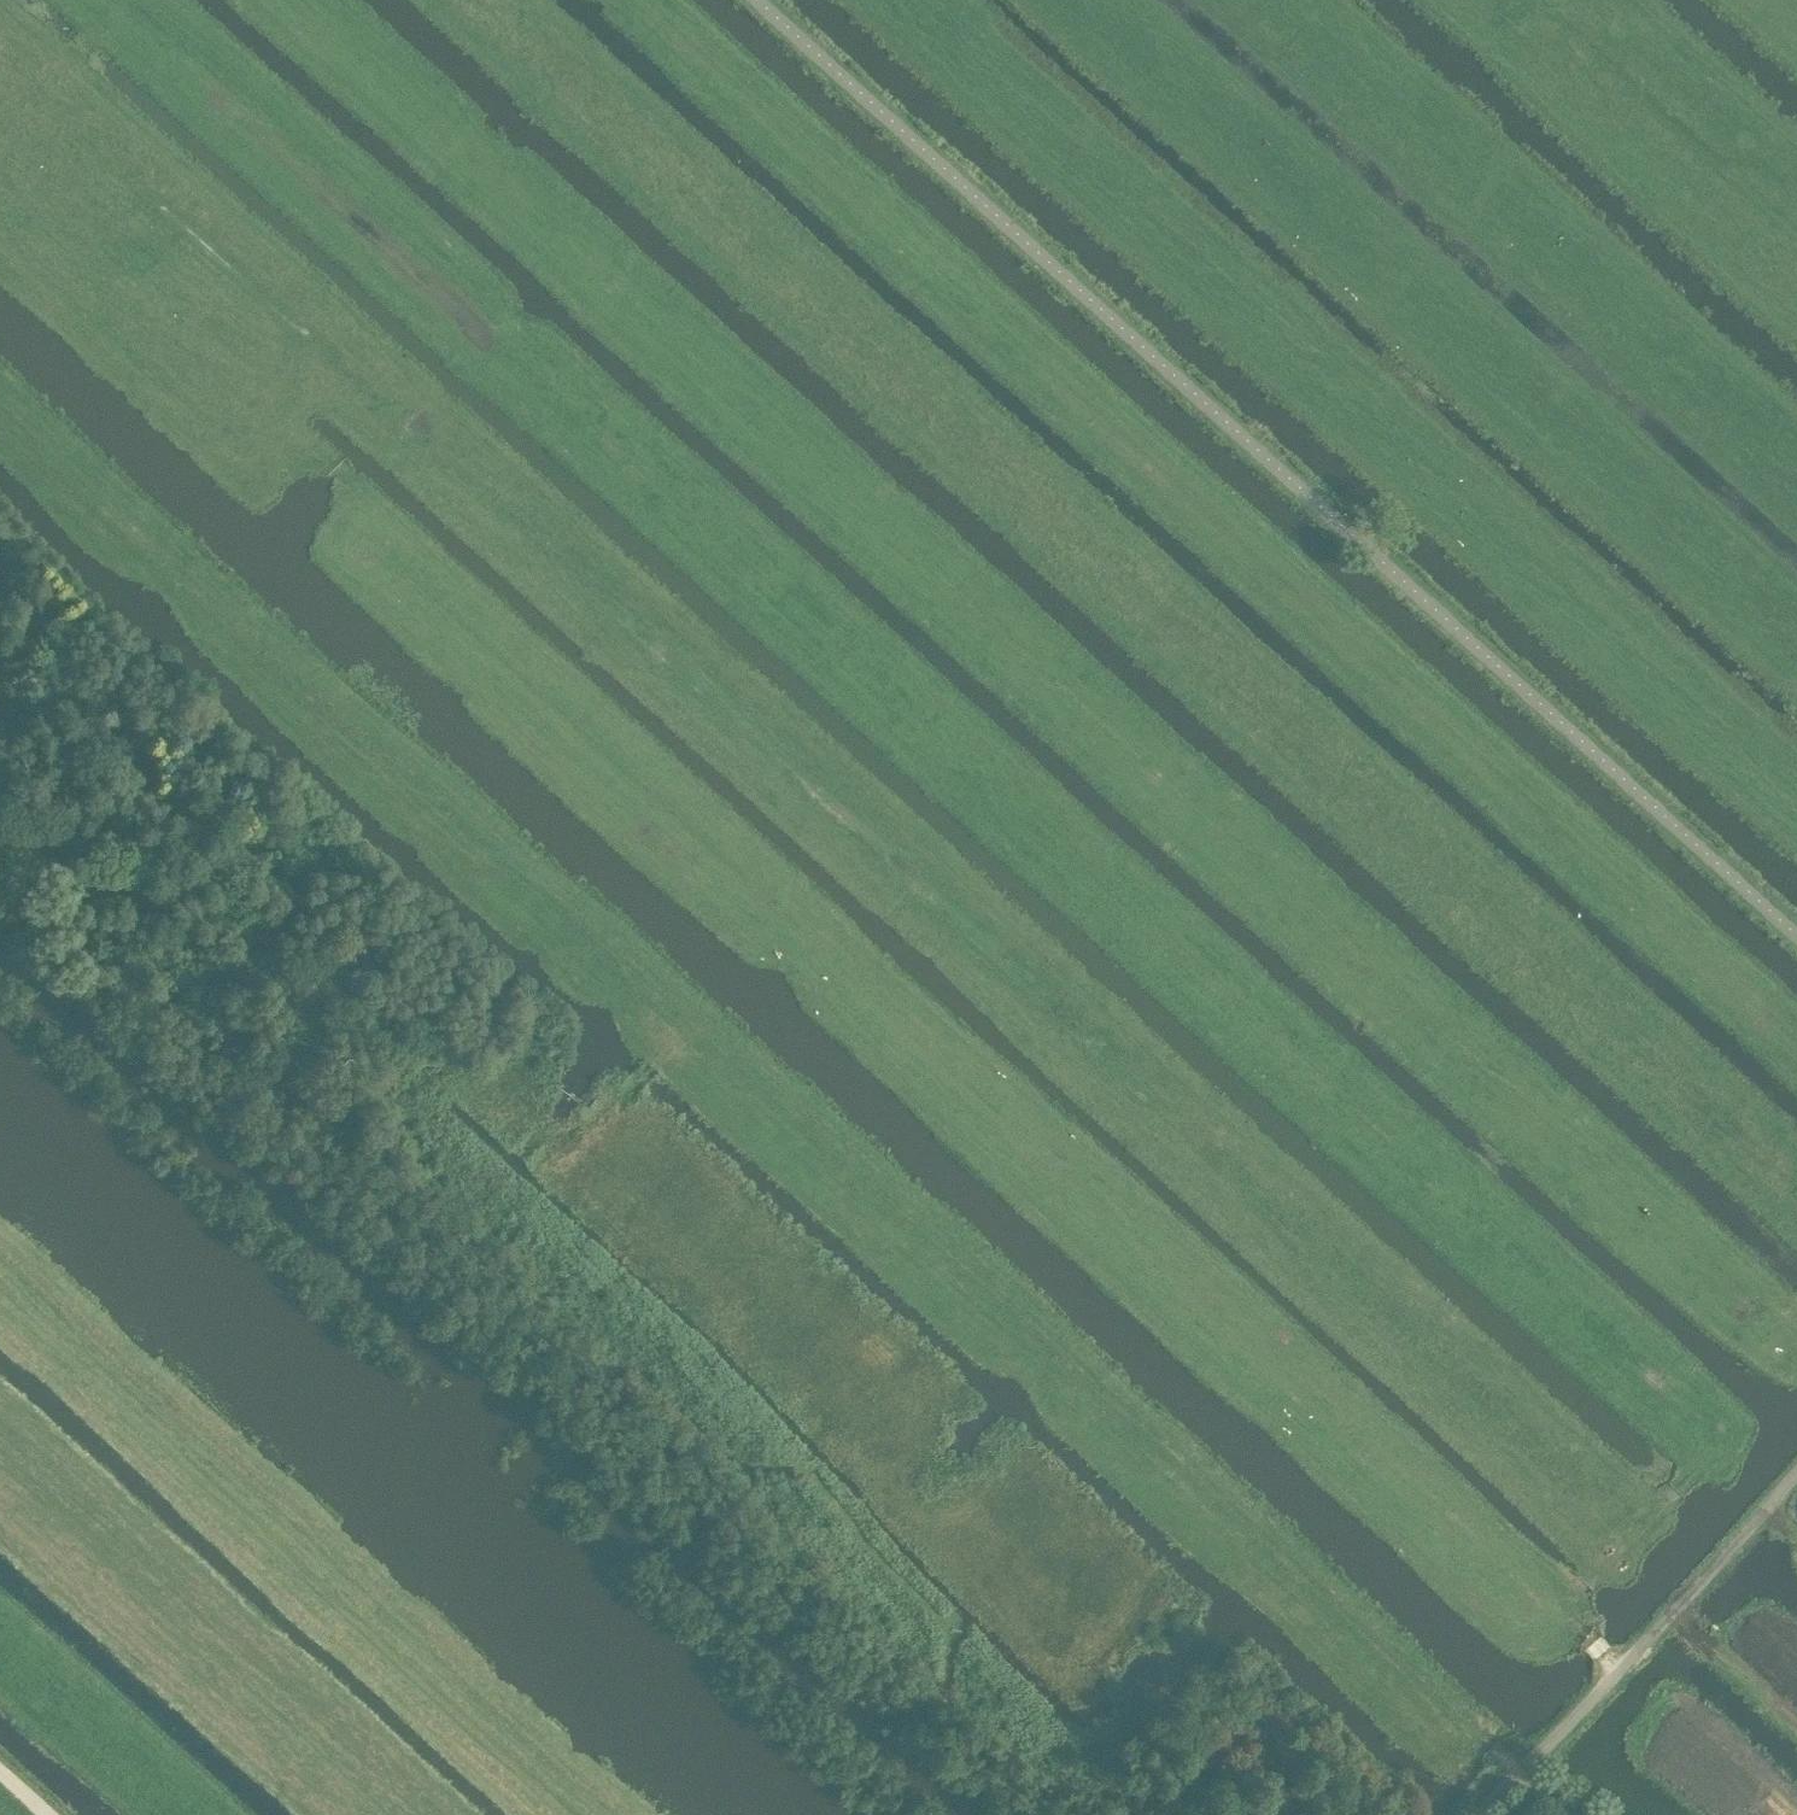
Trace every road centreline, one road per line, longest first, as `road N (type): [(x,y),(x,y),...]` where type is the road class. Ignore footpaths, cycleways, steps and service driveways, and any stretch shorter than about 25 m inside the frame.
road 1 (unclassified): [(1483,1814),(1796,1474)]
road 2 (track): [(1796,1312),(1788,1322),(1747,1325),(1690,1275)]

